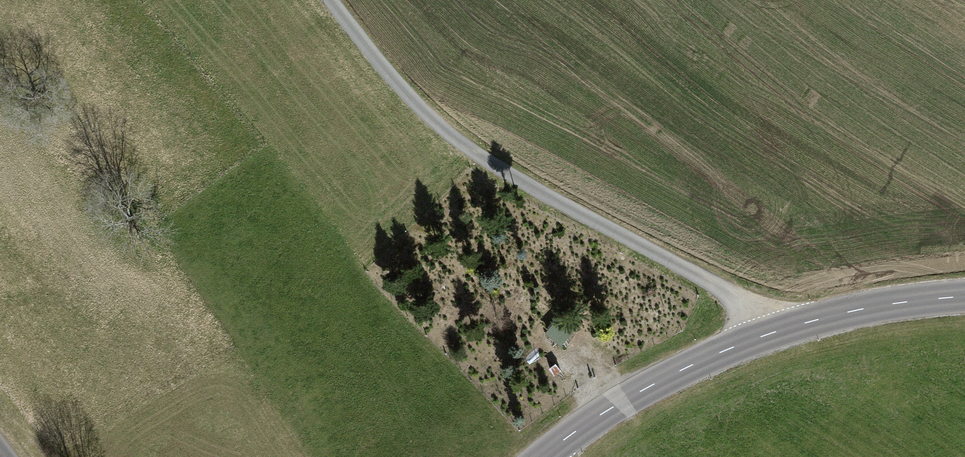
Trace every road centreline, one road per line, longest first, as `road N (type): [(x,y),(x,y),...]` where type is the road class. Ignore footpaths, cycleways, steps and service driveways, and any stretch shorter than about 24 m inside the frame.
road 1 (unclassified): [(337,0),(464,146),(792,323)]
road 2 (tertiary): [(792,323),(656,380),(539,456)]
road 3 (tertiary): [(964,298),(792,323)]

